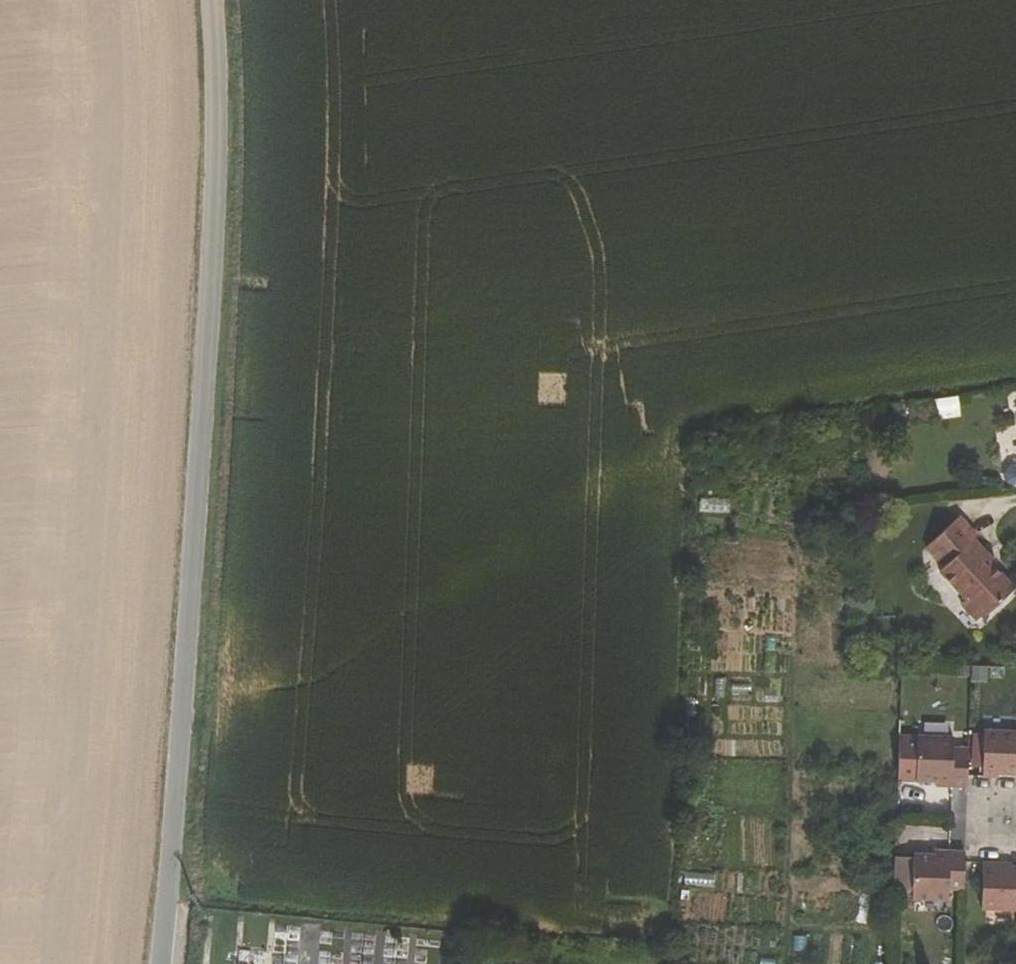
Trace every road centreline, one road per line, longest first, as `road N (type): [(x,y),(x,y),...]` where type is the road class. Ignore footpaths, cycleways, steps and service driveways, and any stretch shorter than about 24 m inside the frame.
road 1 (unclassified): [(160,963),(213,247),(211,0)]

